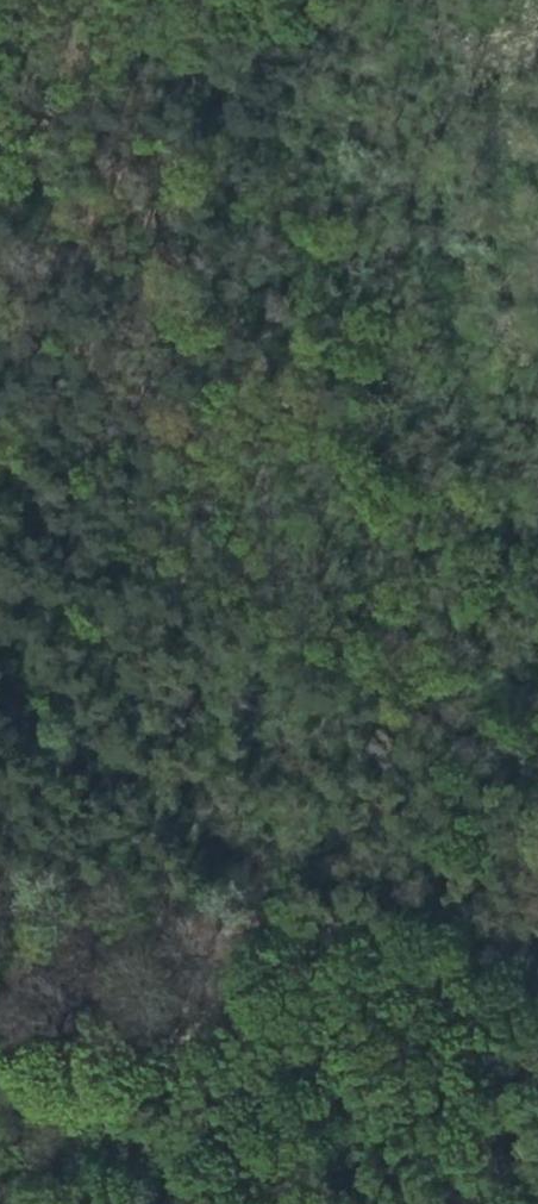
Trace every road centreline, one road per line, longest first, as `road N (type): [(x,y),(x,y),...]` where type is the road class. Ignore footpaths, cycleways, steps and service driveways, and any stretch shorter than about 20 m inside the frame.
road 1 (track): [(537,963),(272,898),(0,898)]
road 2 (track): [(0,660),(23,699),(272,898)]

